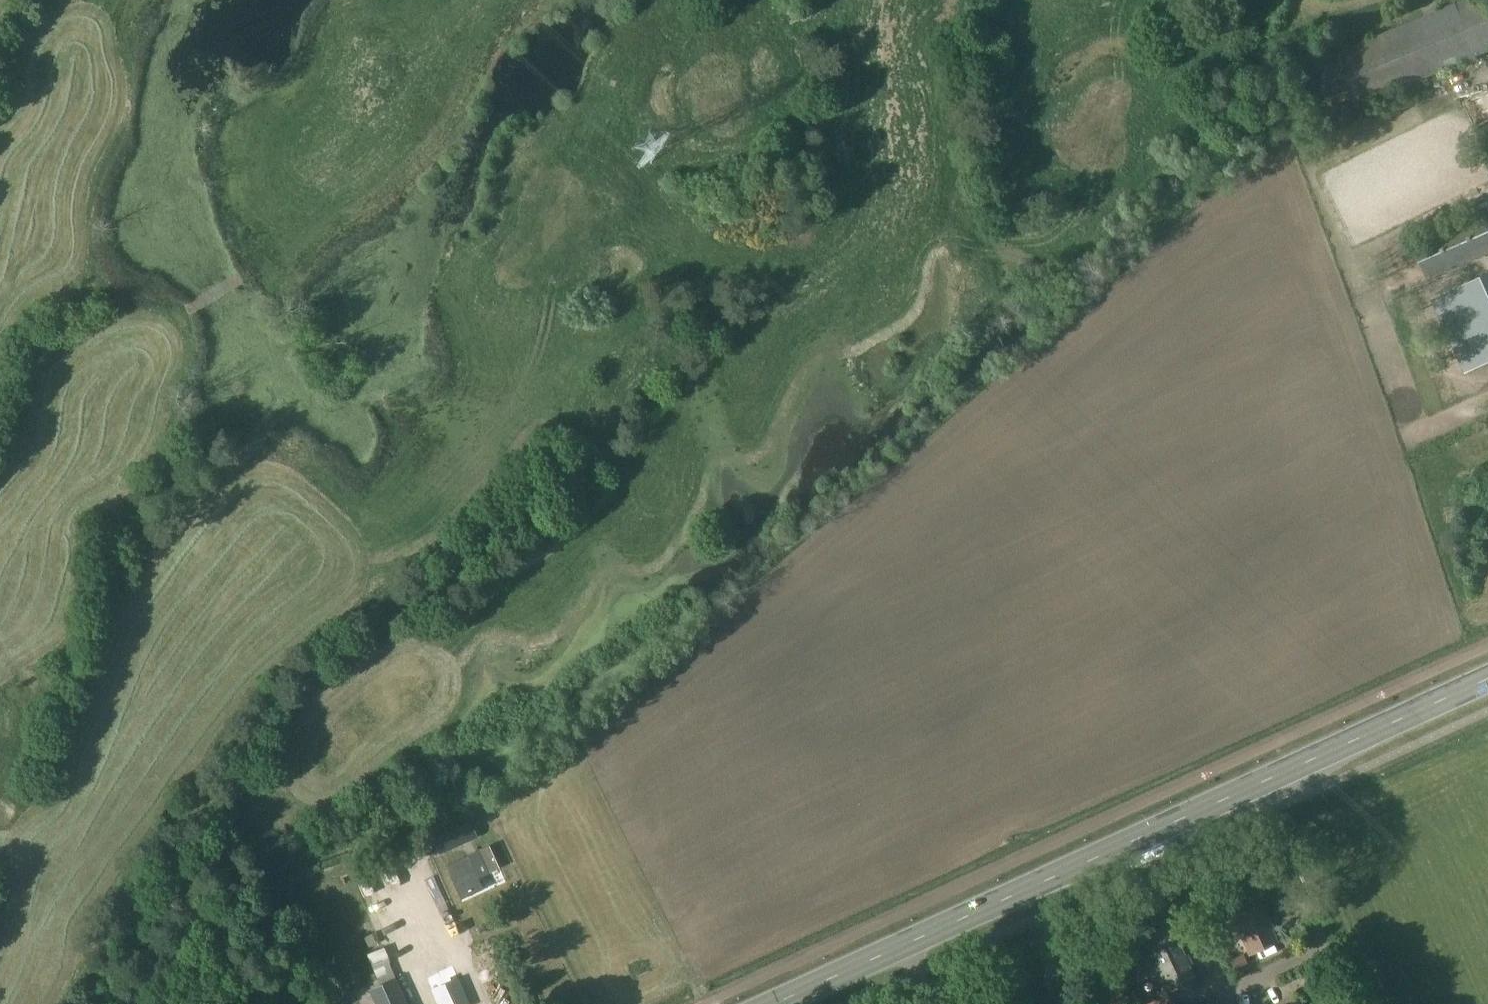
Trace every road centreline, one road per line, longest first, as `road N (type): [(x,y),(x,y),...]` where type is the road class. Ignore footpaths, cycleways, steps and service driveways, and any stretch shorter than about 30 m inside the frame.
road 1 (secondary): [(778,1003),(1487,680)]

